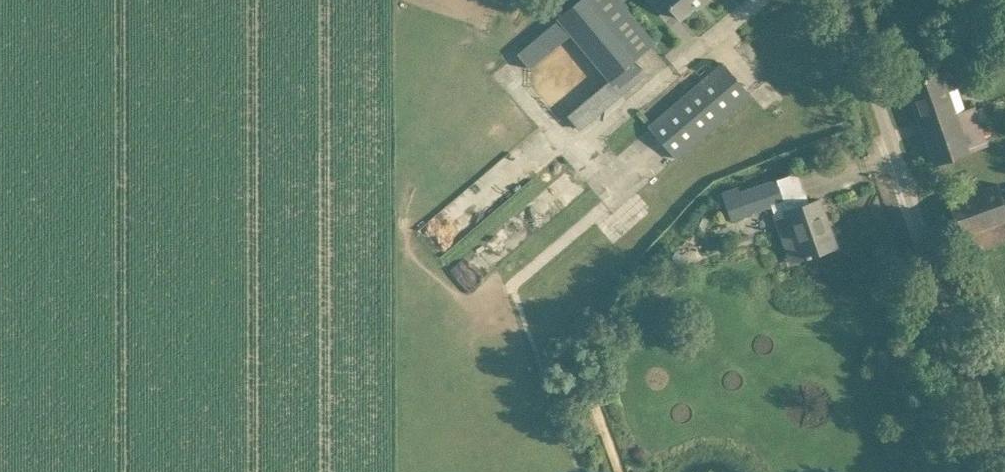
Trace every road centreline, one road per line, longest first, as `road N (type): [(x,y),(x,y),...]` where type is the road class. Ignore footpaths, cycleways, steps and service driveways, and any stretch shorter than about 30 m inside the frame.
road 1 (unclassified): [(1004,468),(842,0)]

